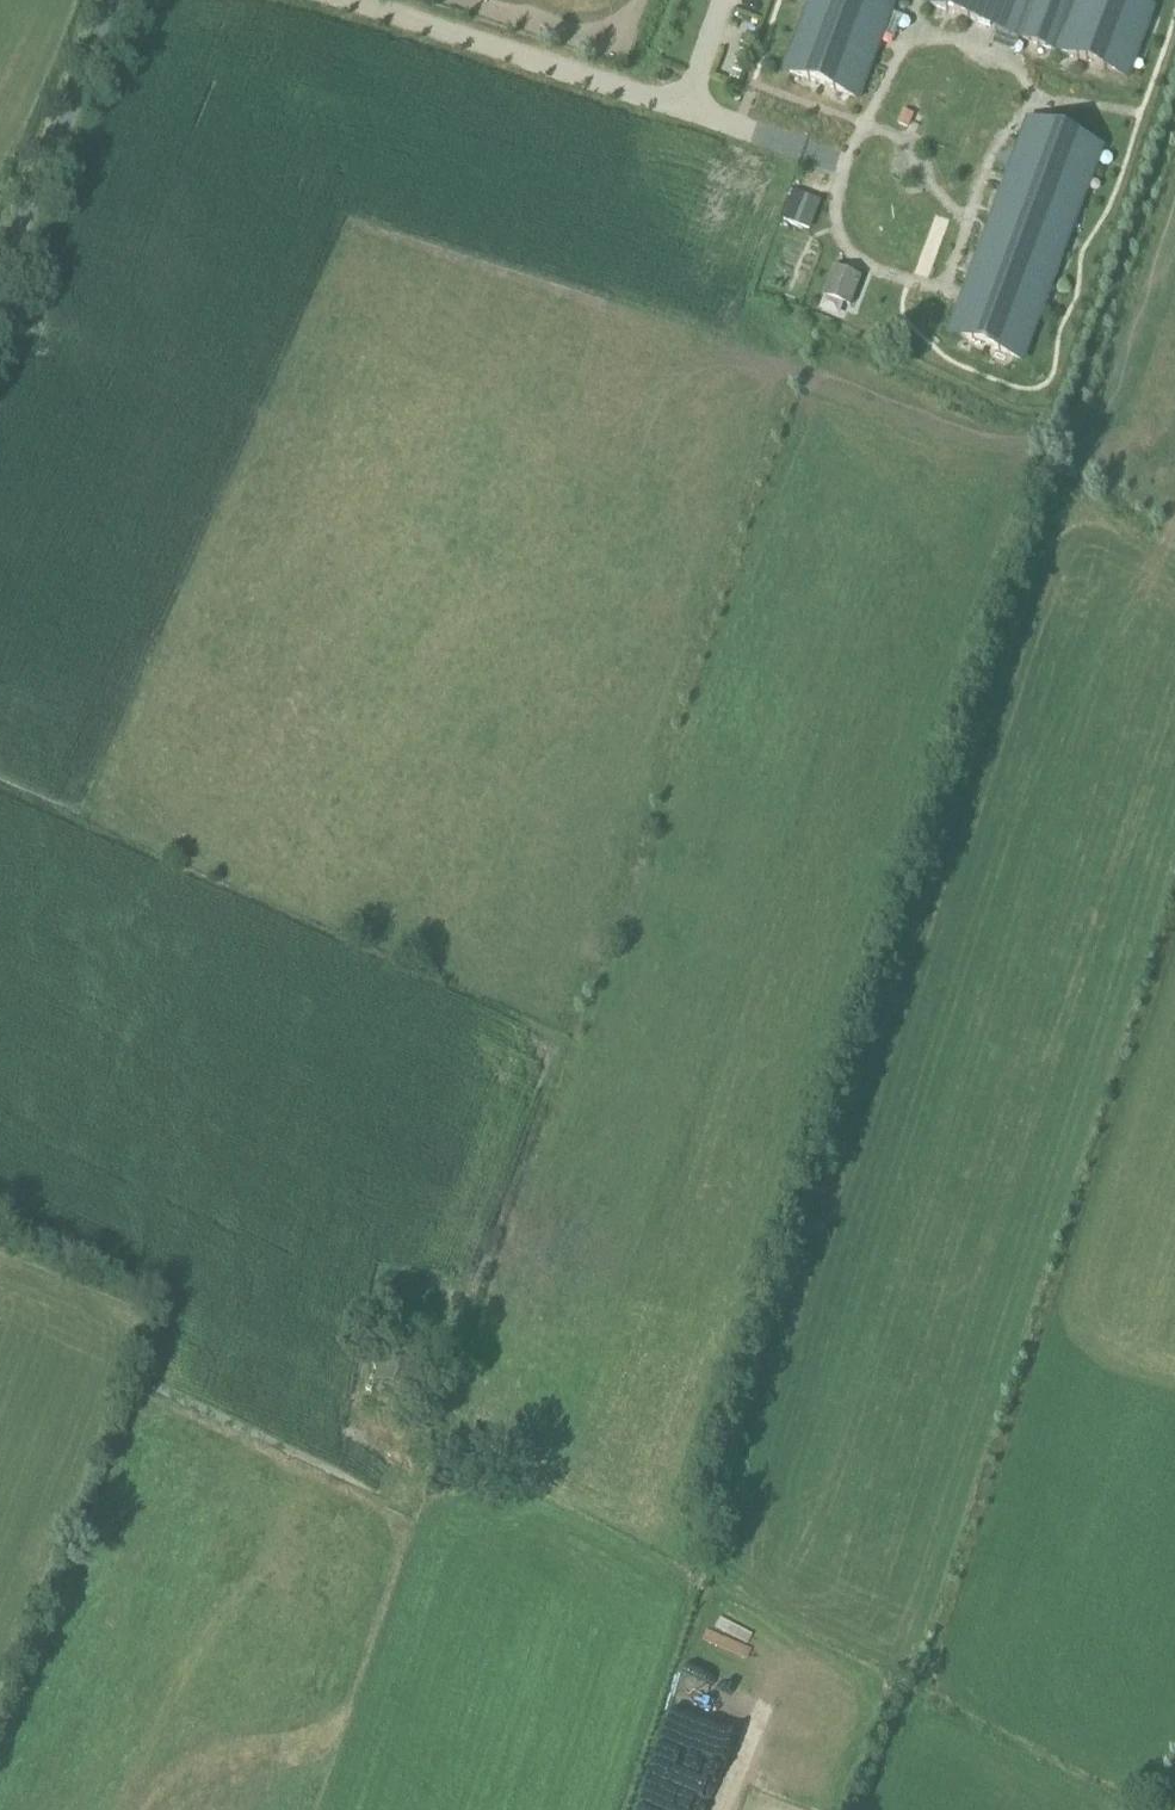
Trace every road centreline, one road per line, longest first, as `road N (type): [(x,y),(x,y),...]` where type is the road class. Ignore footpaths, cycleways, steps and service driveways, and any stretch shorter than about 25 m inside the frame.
road 1 (residential): [(341,0),(797,148)]
road 2 (unclassified): [(0,248),(104,0)]

